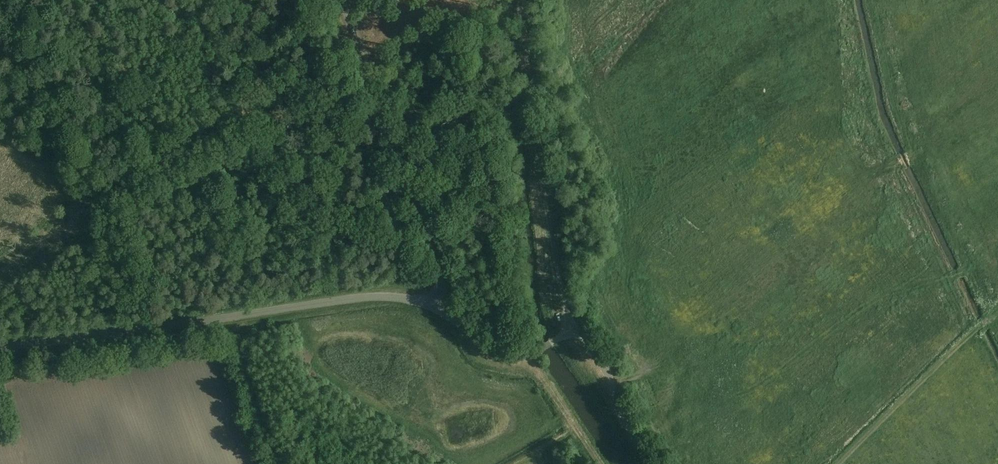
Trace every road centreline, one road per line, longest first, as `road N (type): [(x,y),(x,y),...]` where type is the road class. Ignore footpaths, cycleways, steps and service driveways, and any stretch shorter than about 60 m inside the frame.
road 1 (unclassified): [(0,352),(379,296),(438,308)]
road 2 (unclassified): [(572,334),(525,73),(520,0)]
road 3 (unclassified): [(438,308),(439,275),(341,0)]
road 4 (unclassified): [(651,463),(597,349),(572,334)]

